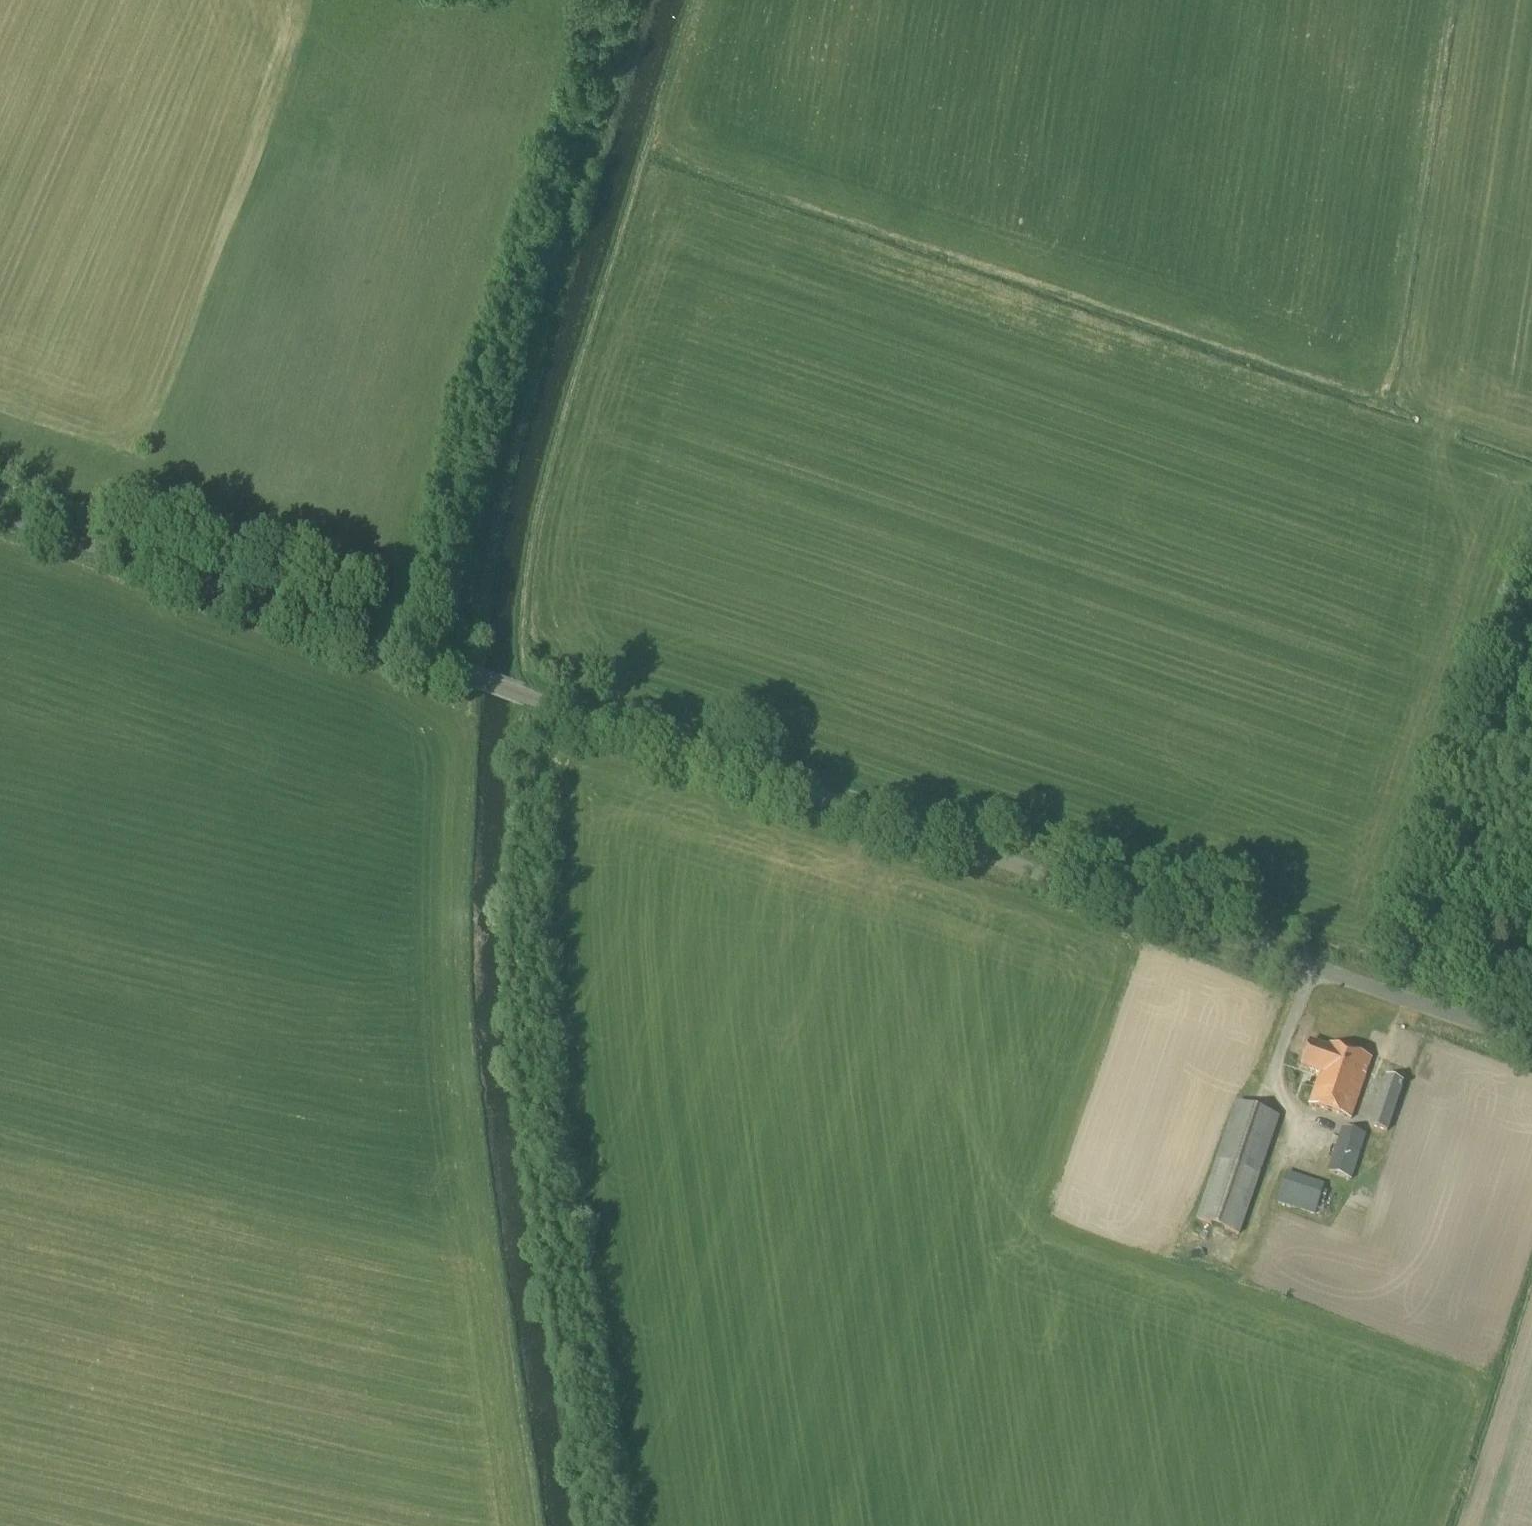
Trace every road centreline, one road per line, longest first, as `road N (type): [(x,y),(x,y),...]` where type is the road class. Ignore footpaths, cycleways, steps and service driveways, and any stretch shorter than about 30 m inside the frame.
road 1 (unclassified): [(1531,1043),(460,673)]
road 2 (unclassified): [(0,514),(460,673)]

